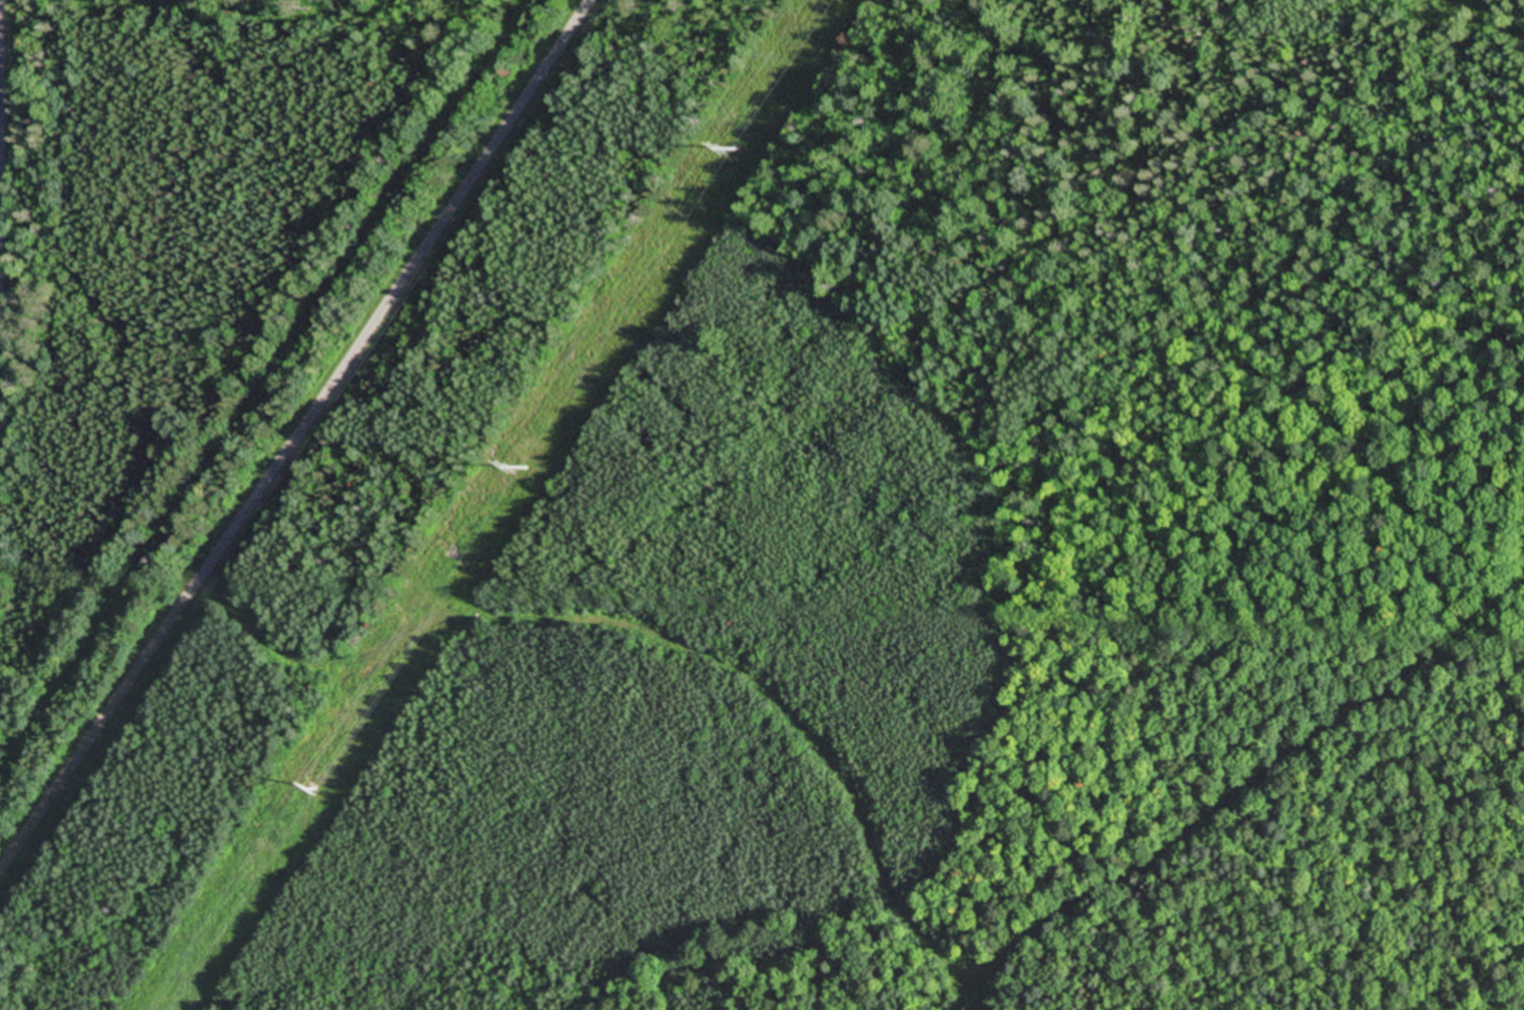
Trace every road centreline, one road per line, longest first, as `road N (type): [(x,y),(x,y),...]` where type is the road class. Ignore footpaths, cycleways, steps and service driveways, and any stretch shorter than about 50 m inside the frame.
road 1 (residential): [(0,873),(589,0)]
road 2 (track): [(197,583),(284,660),(318,668),(463,614),(638,628),(726,657),(784,701),(846,773),(887,873),(964,986)]
road 3 (residential): [(961,1009),(964,986),(1523,565)]

